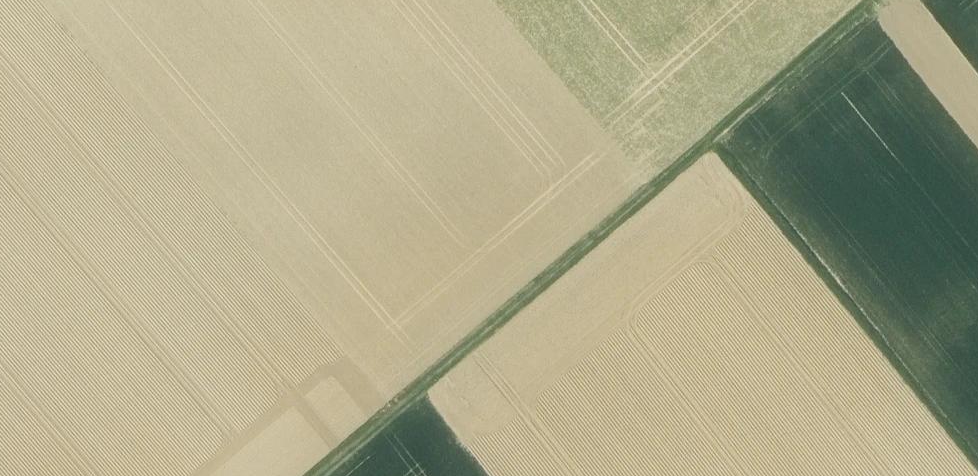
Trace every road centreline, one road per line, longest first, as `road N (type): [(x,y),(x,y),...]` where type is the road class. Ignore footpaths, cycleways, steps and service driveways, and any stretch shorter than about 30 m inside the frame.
road 1 (track): [(700,147),(319,475)]
road 2 (track): [(720,130),(977,454)]
road 3 (track): [(700,147),(873,0)]

